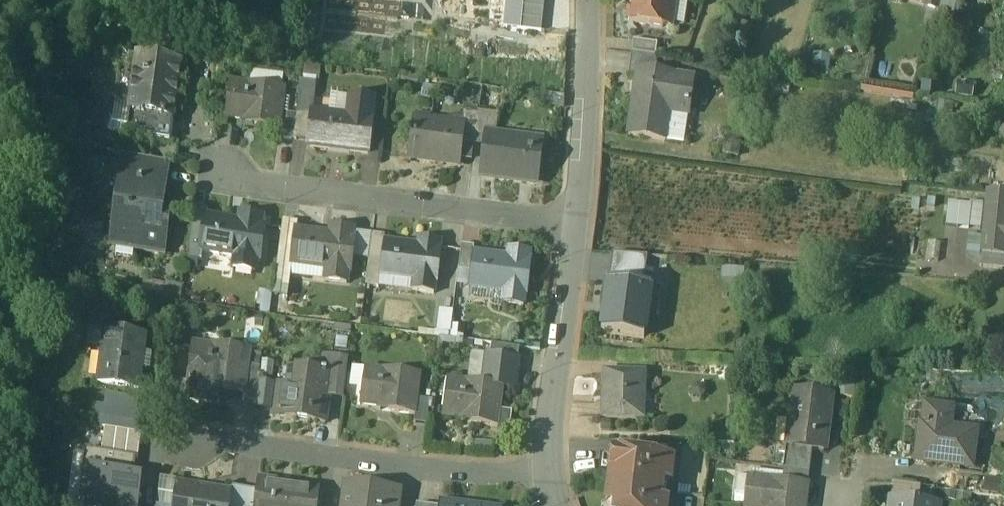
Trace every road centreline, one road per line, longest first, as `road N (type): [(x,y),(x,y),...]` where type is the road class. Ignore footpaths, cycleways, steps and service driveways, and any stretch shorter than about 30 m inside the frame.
road 1 (residential): [(547,474),(415,468),(193,441)]
road 2 (residential): [(575,224),(225,177)]
road 3 (residential): [(575,224),(547,474)]
road 4 (residential): [(587,0),(575,224)]

